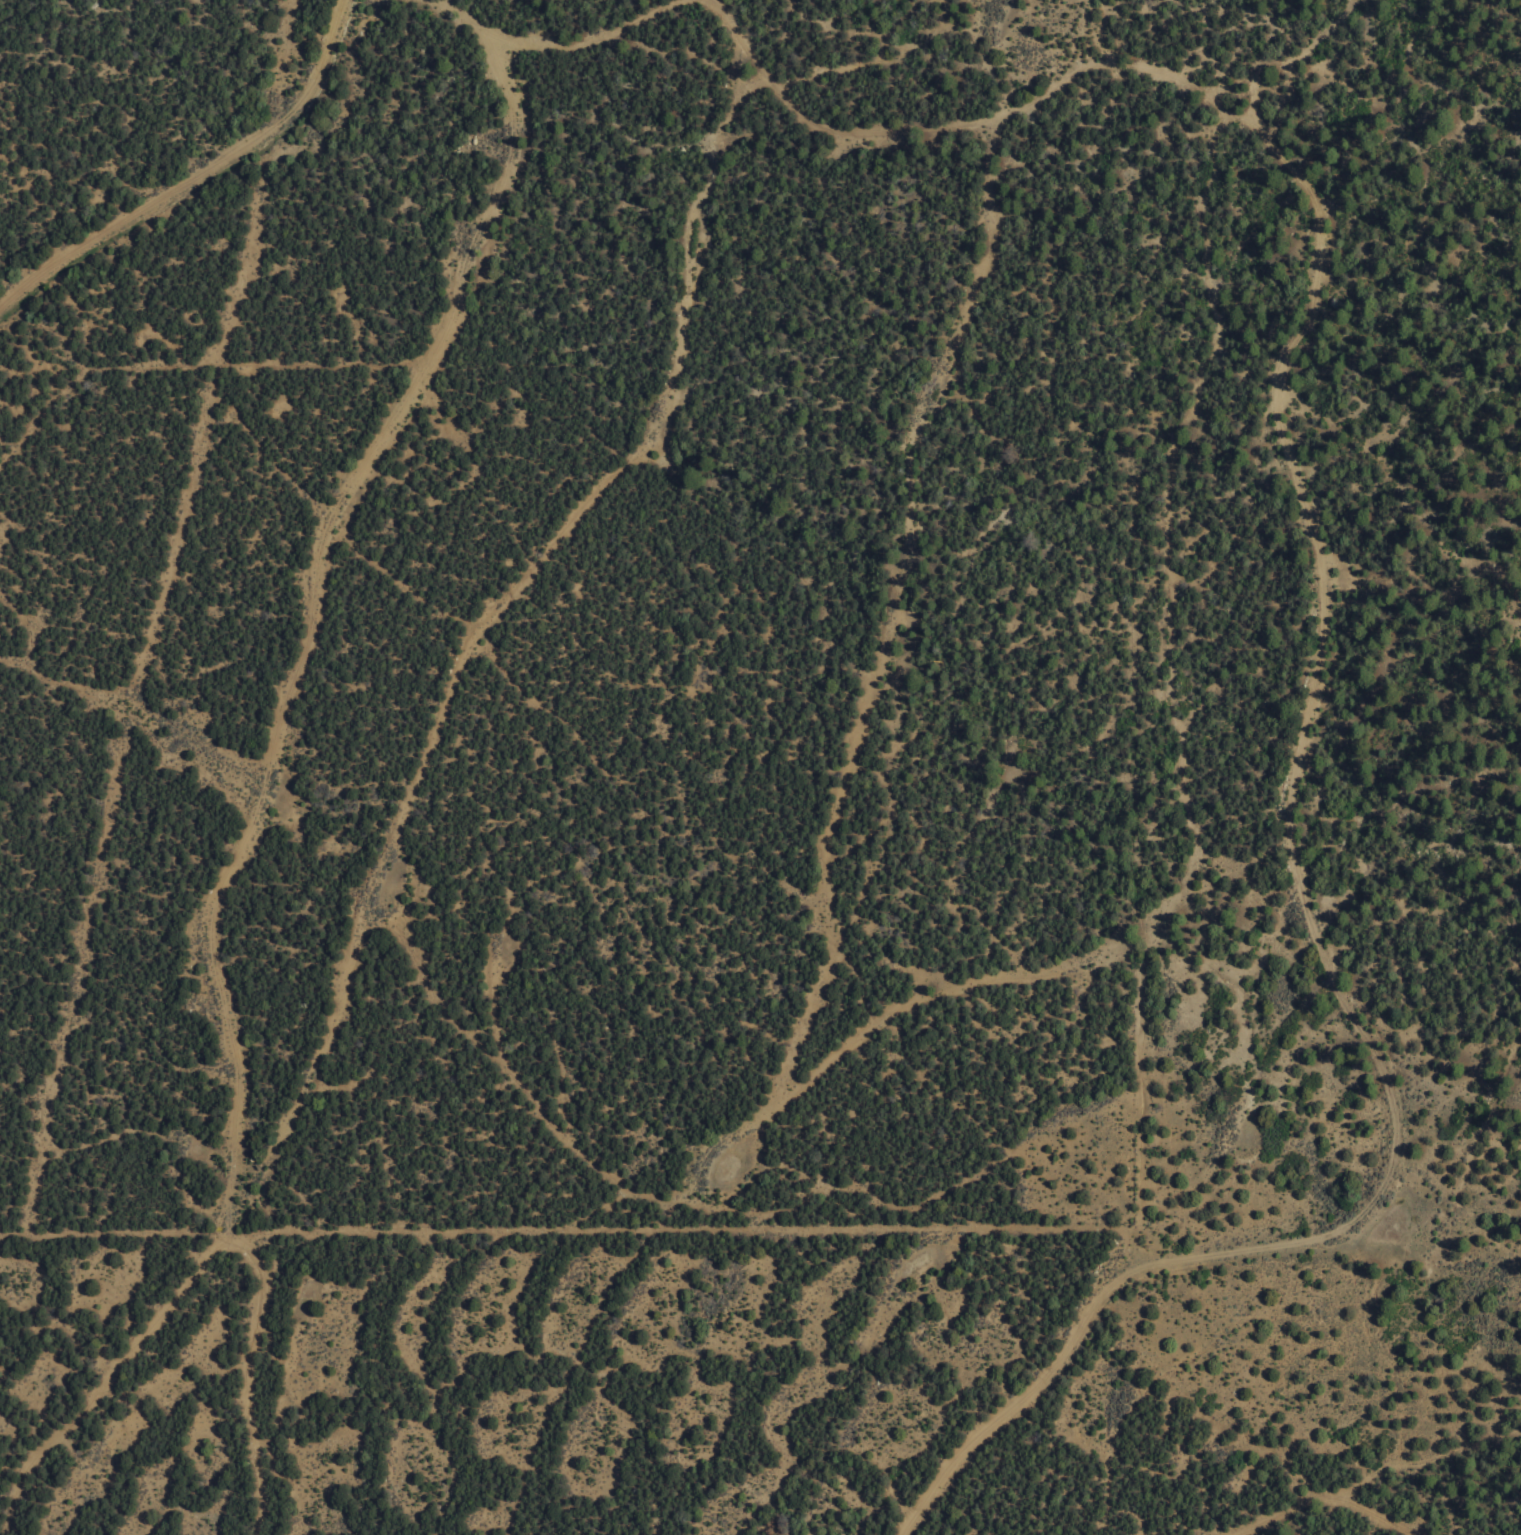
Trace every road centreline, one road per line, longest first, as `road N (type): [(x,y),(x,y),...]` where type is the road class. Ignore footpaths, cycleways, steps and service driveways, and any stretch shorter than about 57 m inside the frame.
road 1 (residential): [(1294,0),(1268,17),(1199,183),(1199,396),(1152,630),(1199,822),(1125,1099),(1104,1254),(1019,1361),(865,1510),(849,1534)]
road 2 (residential): [(274,1534),(276,1377),(292,1275),(265,1217),(196,1243),(85,1393),(33,1534)]
road 3 (residential): [(0,249),(351,0)]
road 4 (residential): [(1268,1534),(1390,1510),(1436,1534)]

